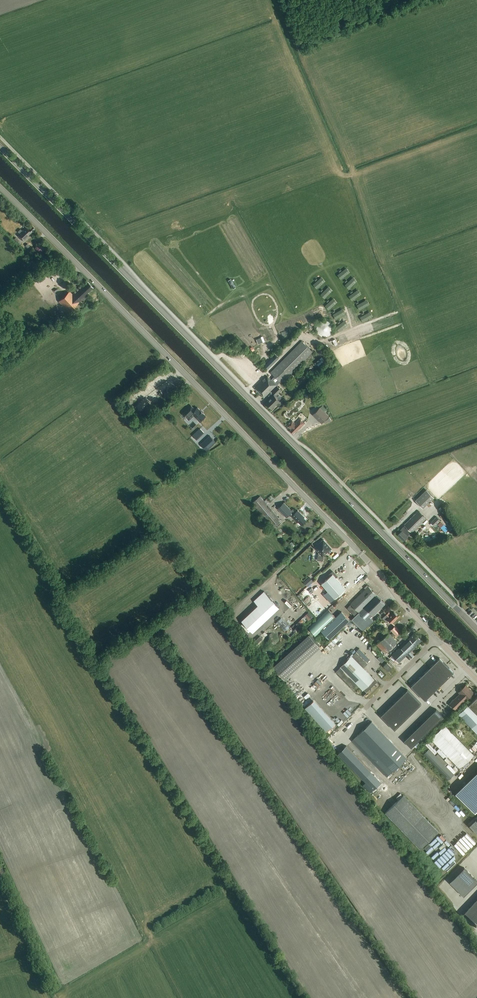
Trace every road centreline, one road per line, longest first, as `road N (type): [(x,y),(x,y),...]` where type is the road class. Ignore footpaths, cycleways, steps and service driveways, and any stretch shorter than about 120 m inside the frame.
road 1 (secondary): [(476,629),(0,148)]
road 2 (unclassified): [(435,639),(0,187)]
road 3 (unclassified): [(435,639),(366,707),(394,737),(465,669)]

